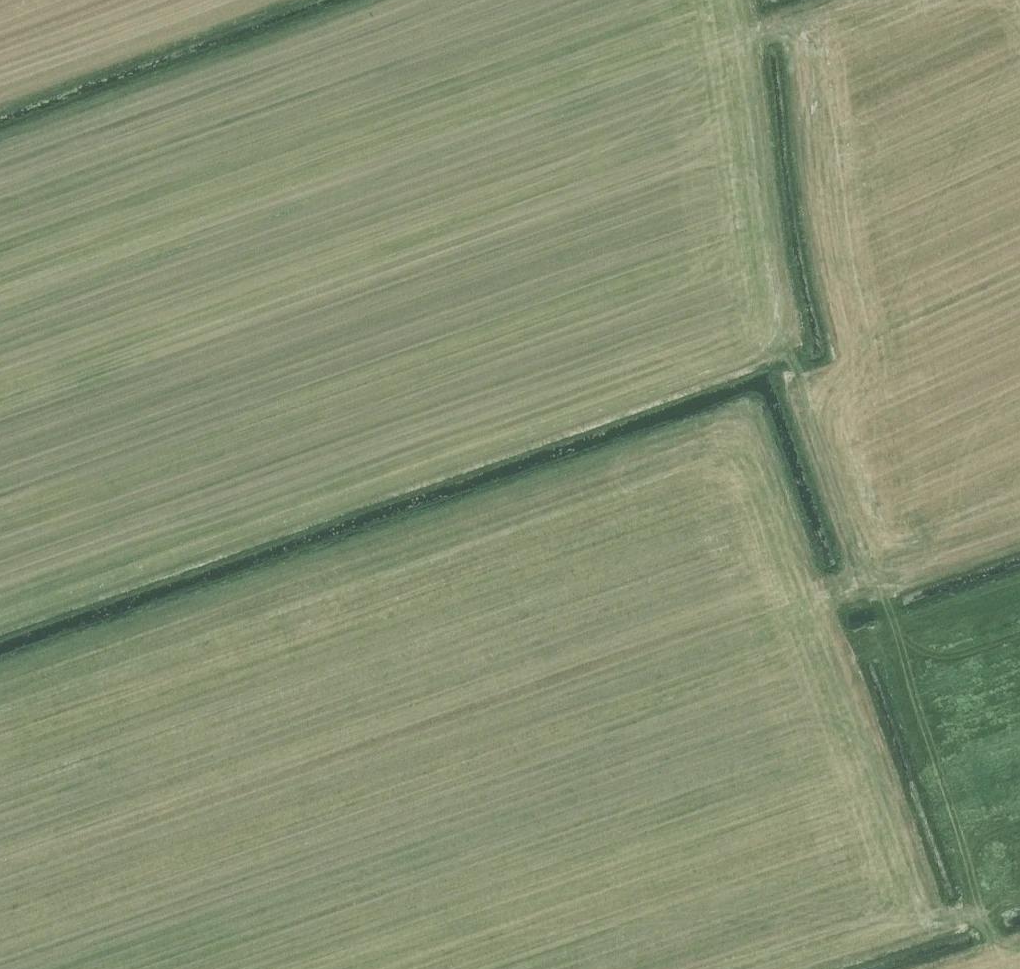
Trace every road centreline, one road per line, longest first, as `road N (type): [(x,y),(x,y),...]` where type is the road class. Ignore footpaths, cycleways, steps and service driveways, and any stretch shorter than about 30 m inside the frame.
road 1 (track): [(871,580),(984,927),(986,968)]
road 2 (track): [(821,595),(871,580),(843,512)]

